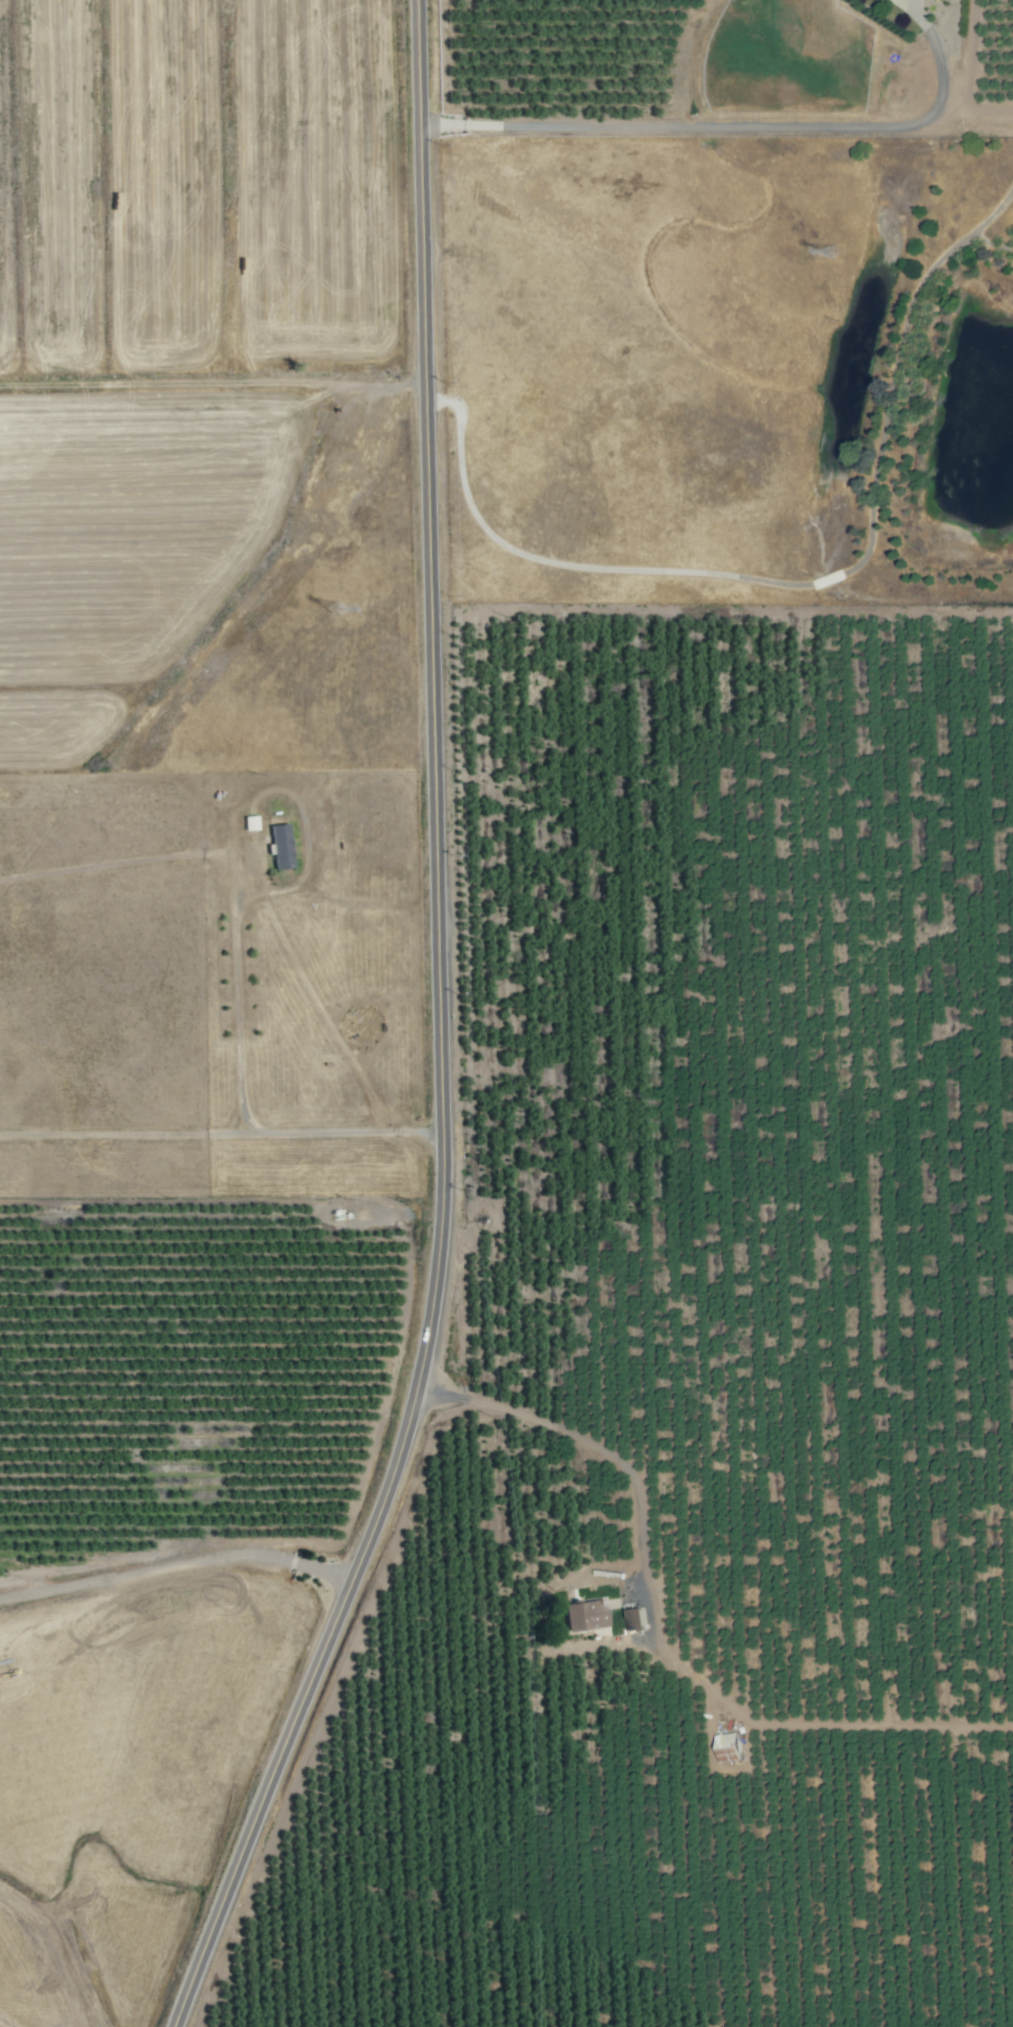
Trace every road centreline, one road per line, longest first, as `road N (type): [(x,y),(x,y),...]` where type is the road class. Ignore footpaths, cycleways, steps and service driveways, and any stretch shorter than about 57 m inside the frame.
road 1 (secondary): [(174,2026),(400,1454),(438,1274),(444,1131),(419,0)]

